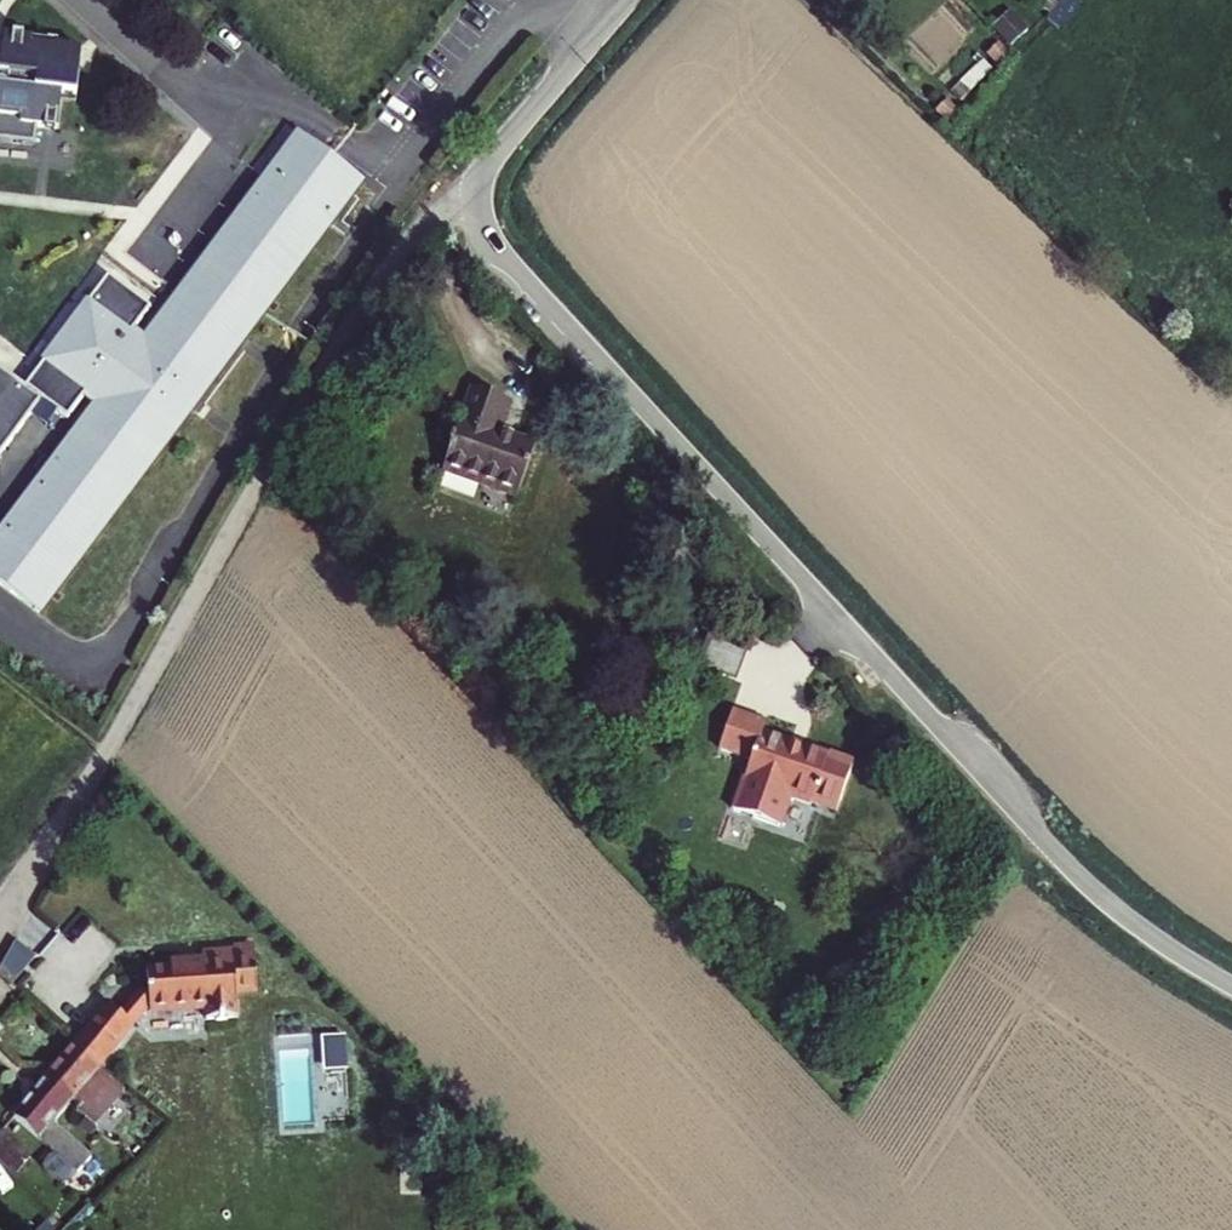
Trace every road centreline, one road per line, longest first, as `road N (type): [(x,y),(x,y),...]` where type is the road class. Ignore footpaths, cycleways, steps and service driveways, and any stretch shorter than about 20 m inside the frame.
road 1 (residential): [(1231,985),(1137,924),(1059,858),(456,201)]
road 2 (residential): [(0,934),(369,291),(456,201)]
road 3 (residential): [(456,201),(628,0)]

